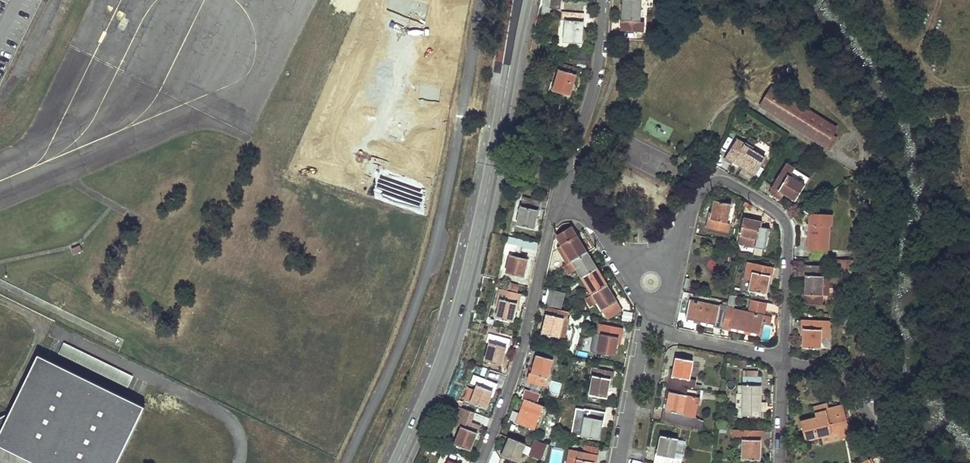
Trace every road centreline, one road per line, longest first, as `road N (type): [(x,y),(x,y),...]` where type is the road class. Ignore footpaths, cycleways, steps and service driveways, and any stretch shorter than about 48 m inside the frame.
road 1 (tertiary): [(523,0),(471,267),(445,358),(395,462)]
road 2 (track): [(868,409),(866,147),(792,38)]
road 3 (residential): [(651,281),(706,184),(727,182),(774,209),(789,231),(782,360)]
road 4 (residential): [(565,196),(548,226),(524,340),(480,462)]
road 5 (residential): [(602,0),(596,71),(568,153),(565,196)]
road 6 (residential): [(896,462),(851,385),(832,371),(782,360)]
road 7 (residential): [(619,462),(650,326)]
road 8 (residential): [(782,360),(650,326)]
road 9 (residential): [(651,281),(604,244),(565,196)]

